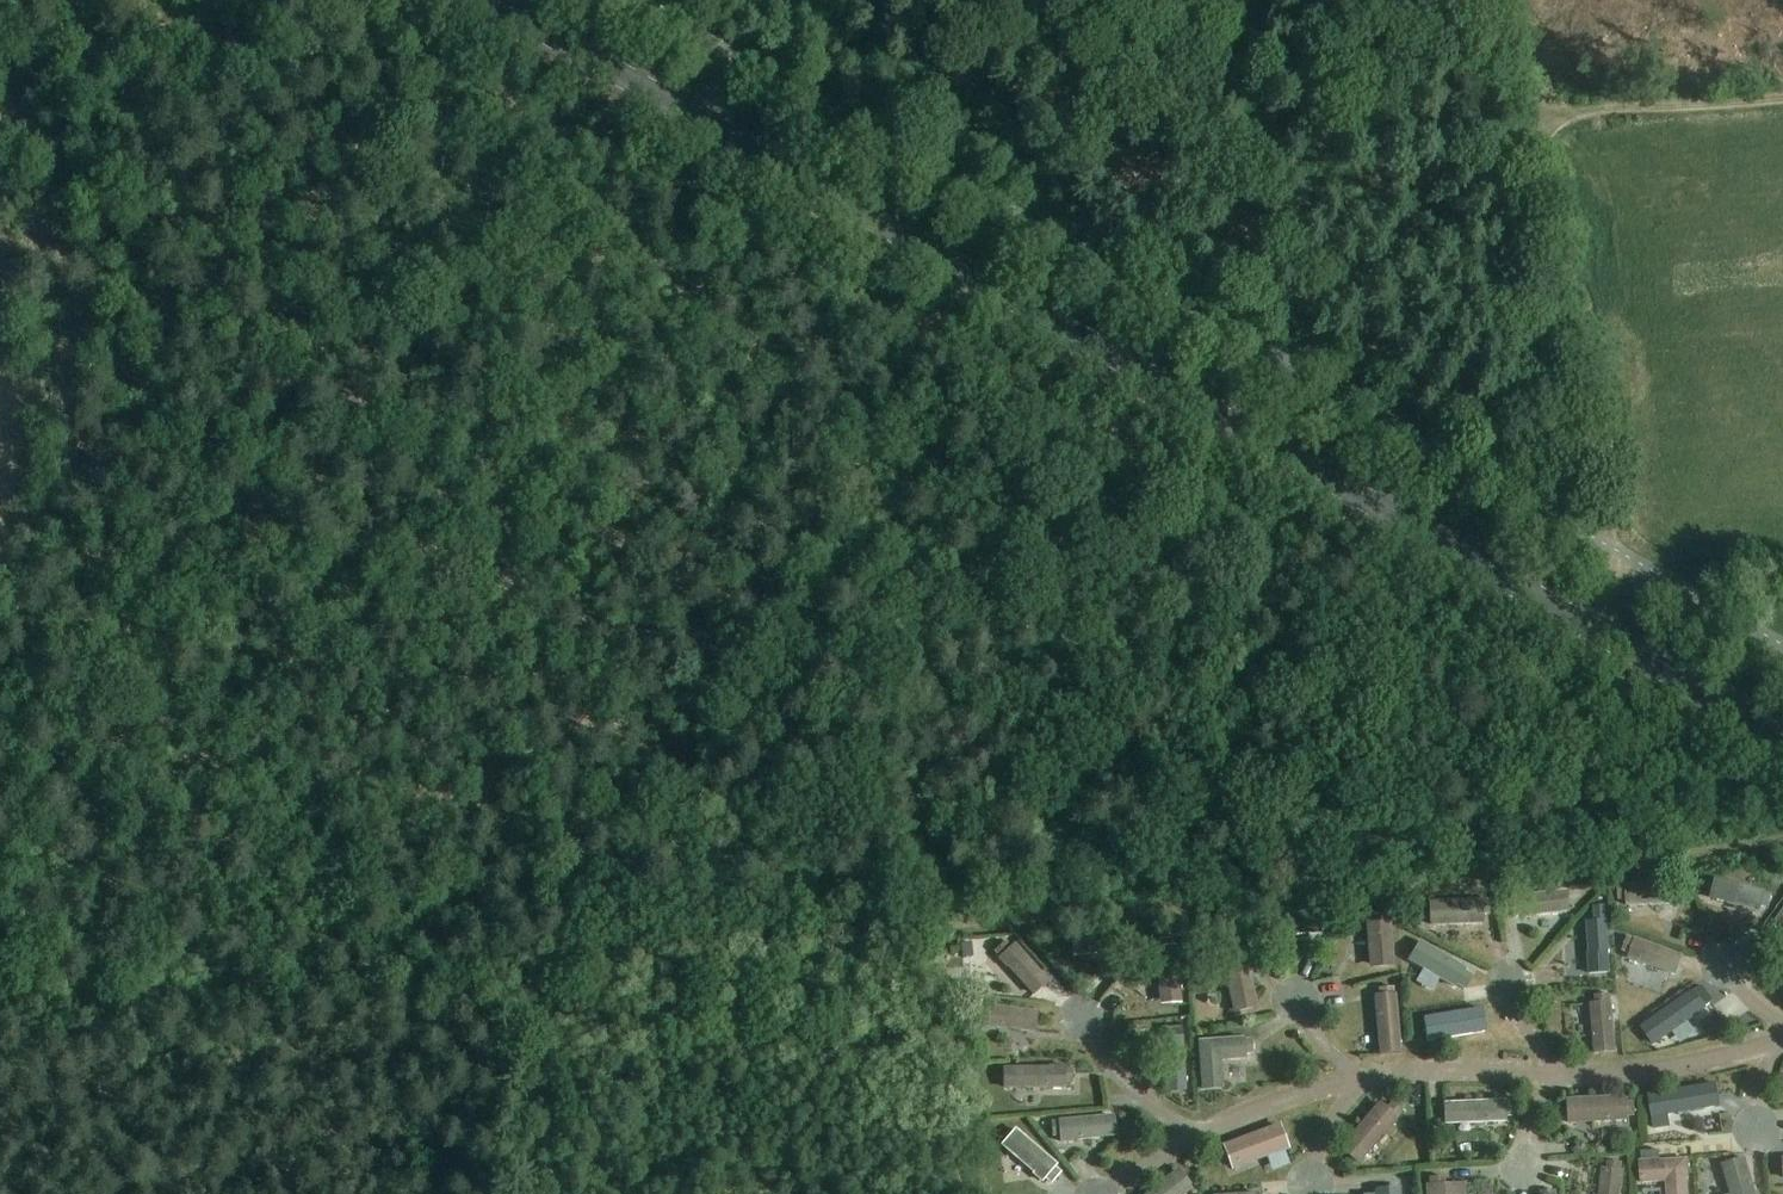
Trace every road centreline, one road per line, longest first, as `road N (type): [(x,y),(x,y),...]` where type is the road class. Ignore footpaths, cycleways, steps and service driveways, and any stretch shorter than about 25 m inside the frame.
road 1 (secondary): [(1782,738),(485,0)]
road 2 (track): [(929,328),(1547,676),(1565,678),(1578,667),(1612,568),(1610,547)]
road 3 (track): [(929,328),(559,949)]
road 4 (track): [(1782,96),(1612,108),(1560,123),(1533,142),(1610,547)]
road 5 (track): [(835,276),(348,0)]
road 6 (track): [(559,949),(570,1193)]
road 7 (track): [(241,980),(0,1002)]
road 8 (track): [(241,980),(406,963)]
road 9 (track): [(559,949),(406,963)]
road 10 (track): [(1001,200),(929,328)]

